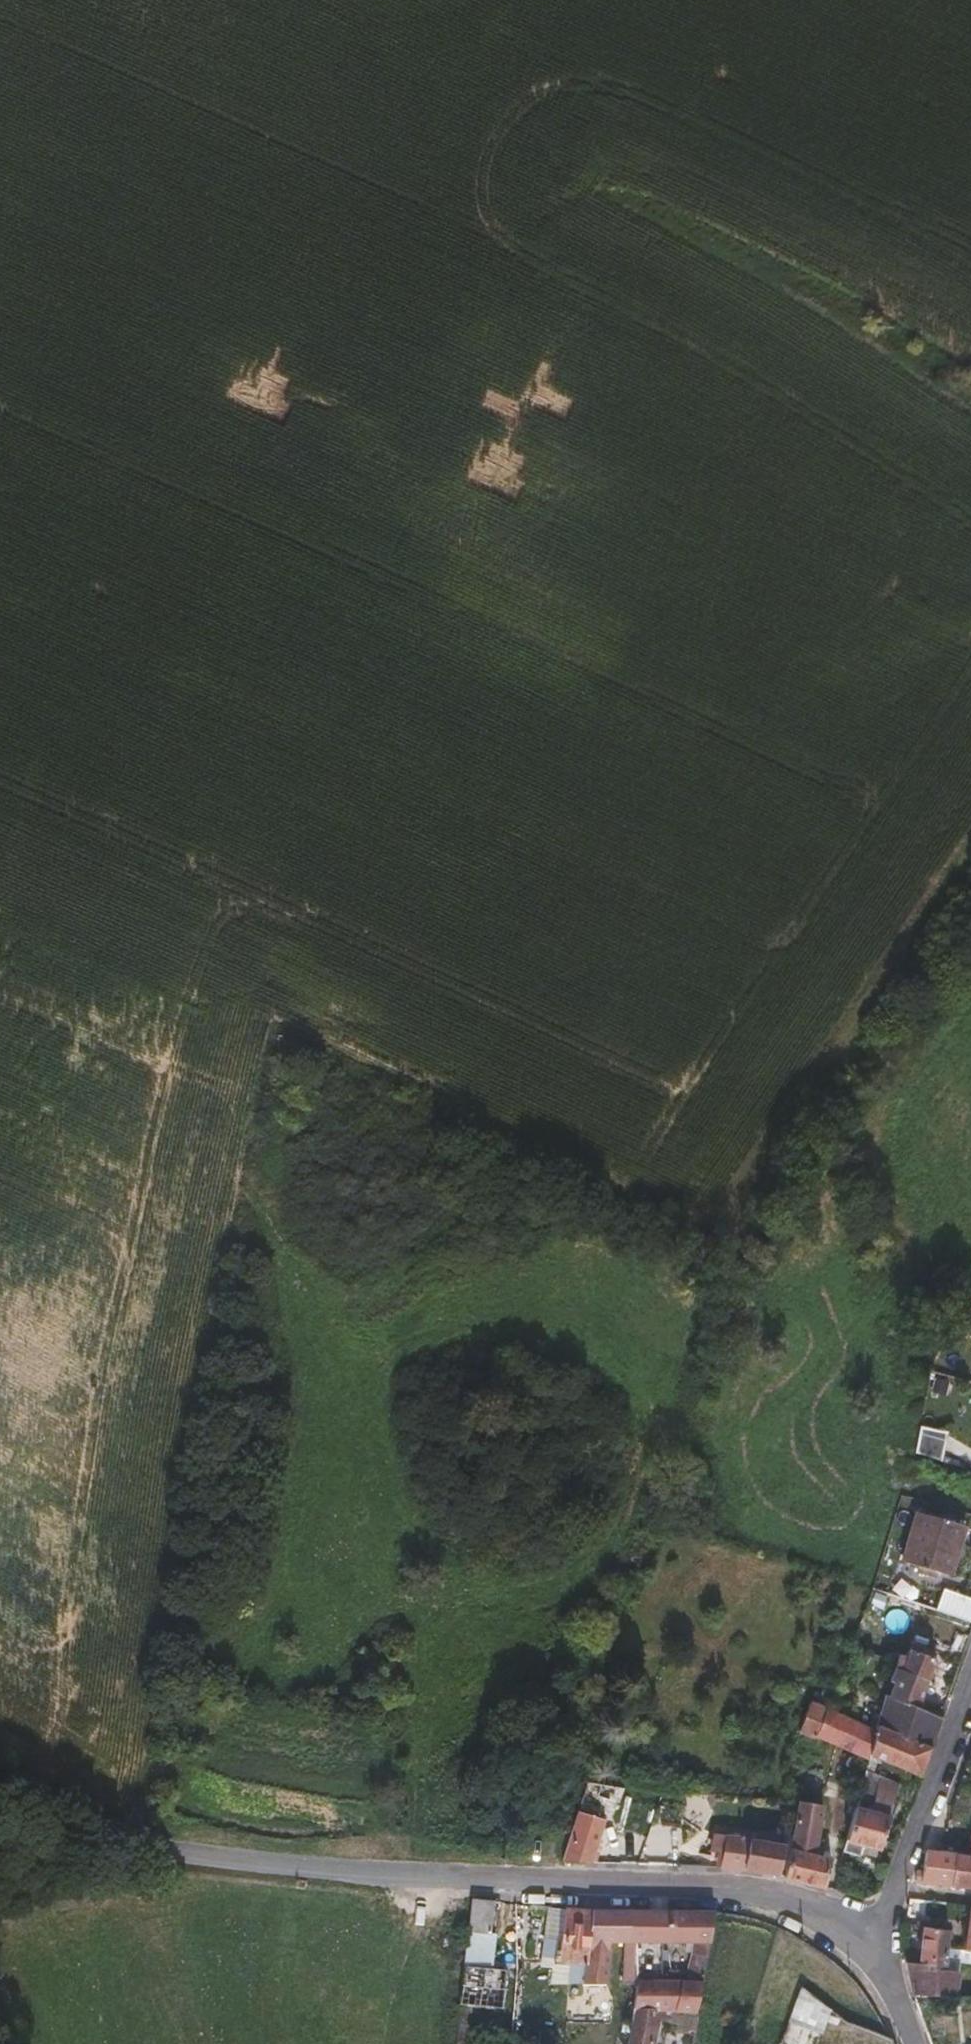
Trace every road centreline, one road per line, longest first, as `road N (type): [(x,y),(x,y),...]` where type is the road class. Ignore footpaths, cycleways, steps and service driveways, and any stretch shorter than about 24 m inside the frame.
road 1 (residential): [(872,1936),(824,1912),(751,1892),(446,1877),(113,1841),(0,1792)]
road 2 (residential): [(872,1936),(897,1895),(970,1691)]

